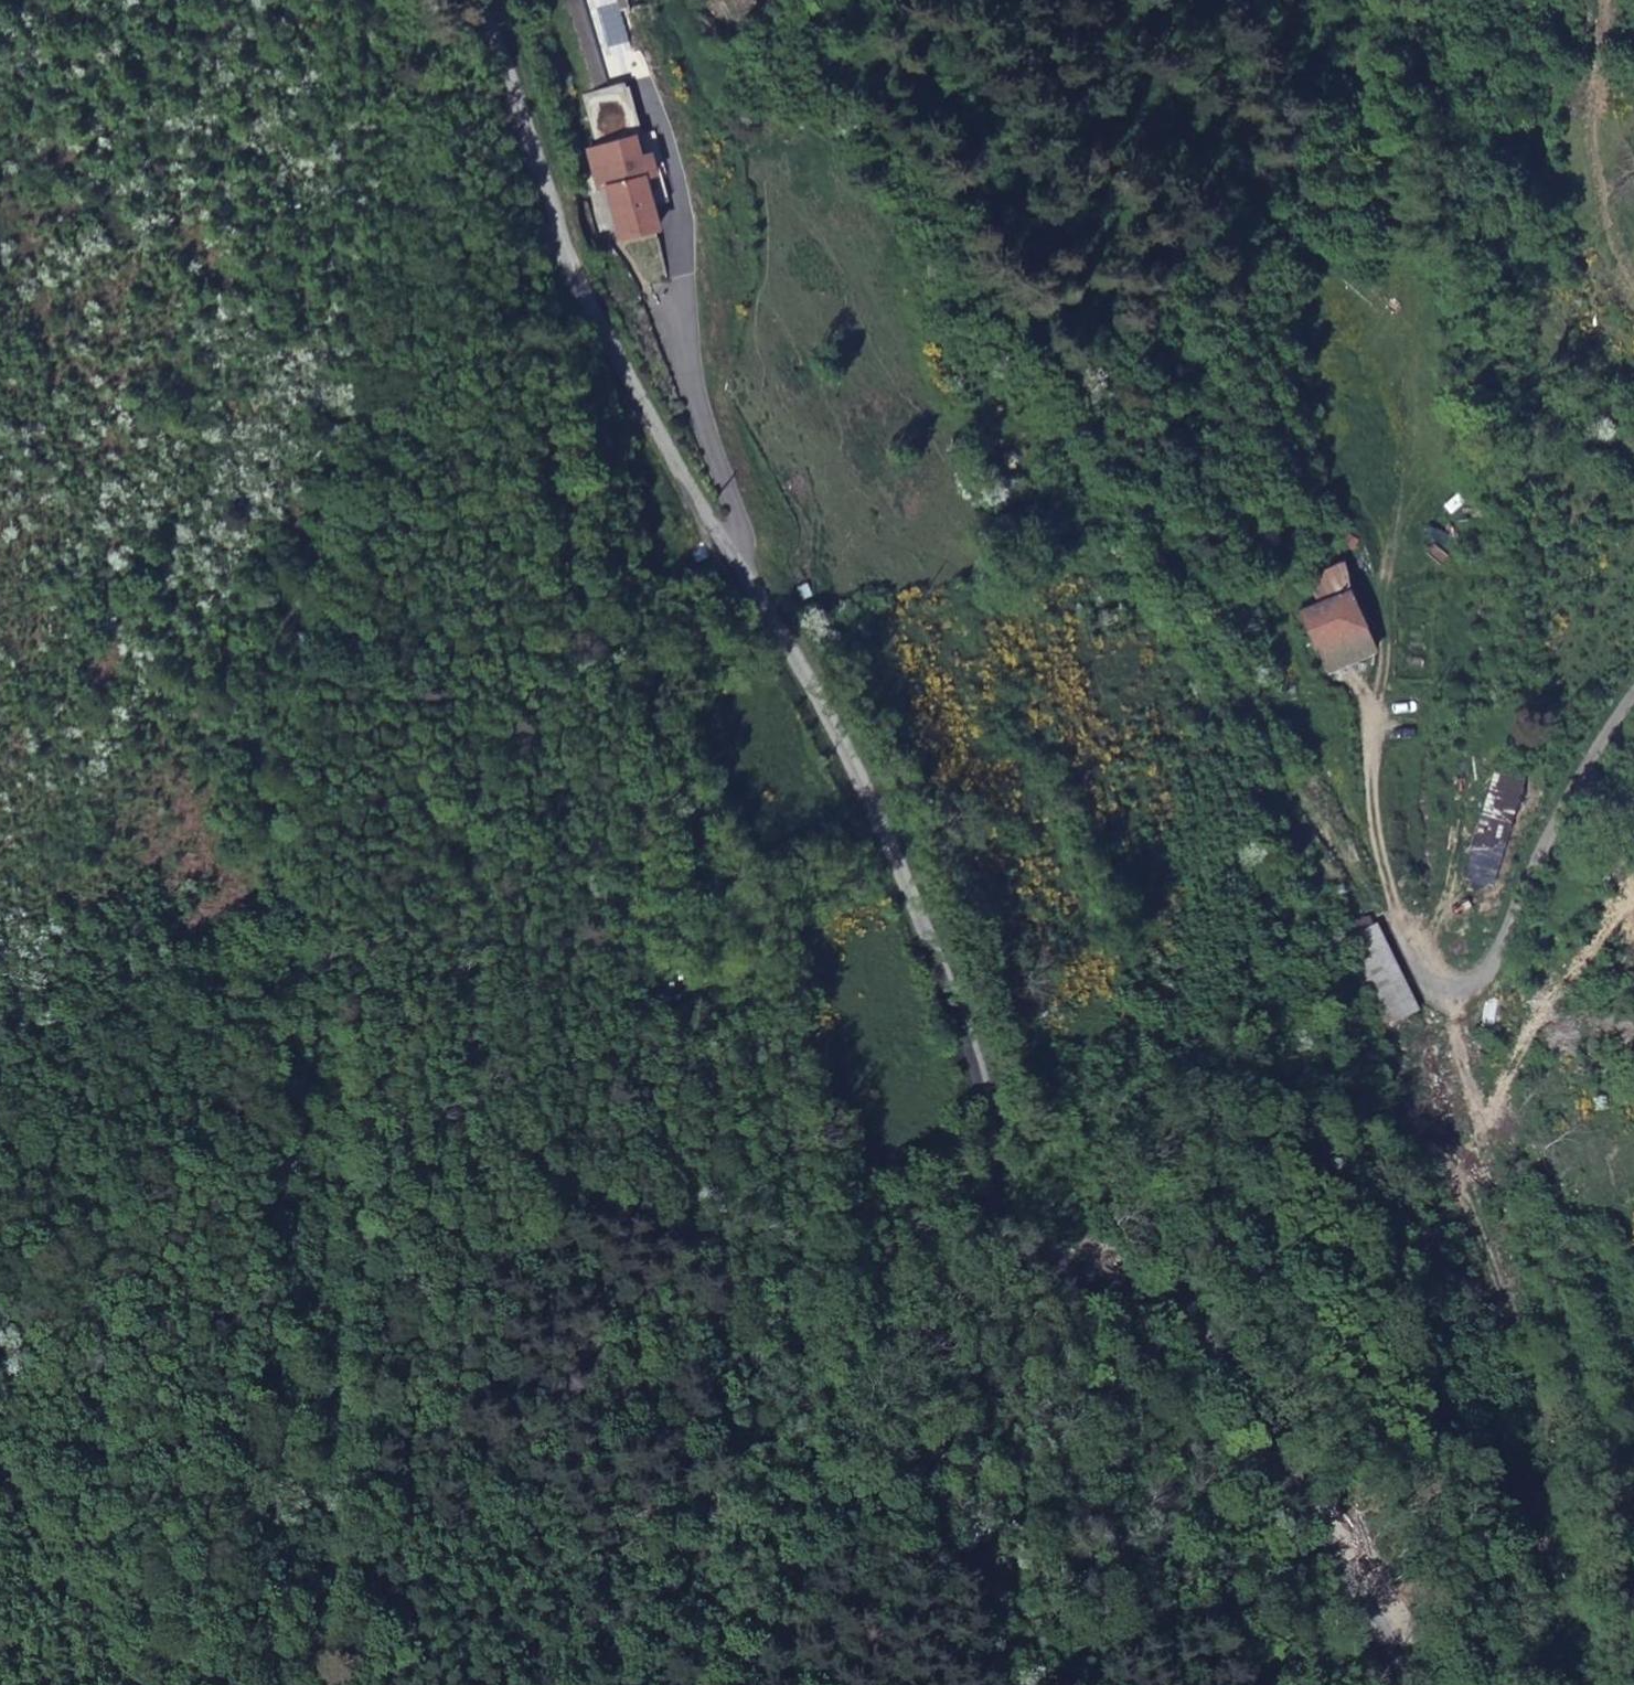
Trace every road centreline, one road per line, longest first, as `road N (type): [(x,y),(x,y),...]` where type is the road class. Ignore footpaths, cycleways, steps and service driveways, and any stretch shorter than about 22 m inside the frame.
road 1 (unclassified): [(482,0),(581,286),(855,765),(893,848),(976,1070),(1008,1246),(1058,1280),(1155,1298),(1183,1319),(1421,1684)]
road 2 (unclassified): [(1633,689),(1566,802),(1504,952),(1478,986),(1447,995),(1425,983),(1394,911)]

